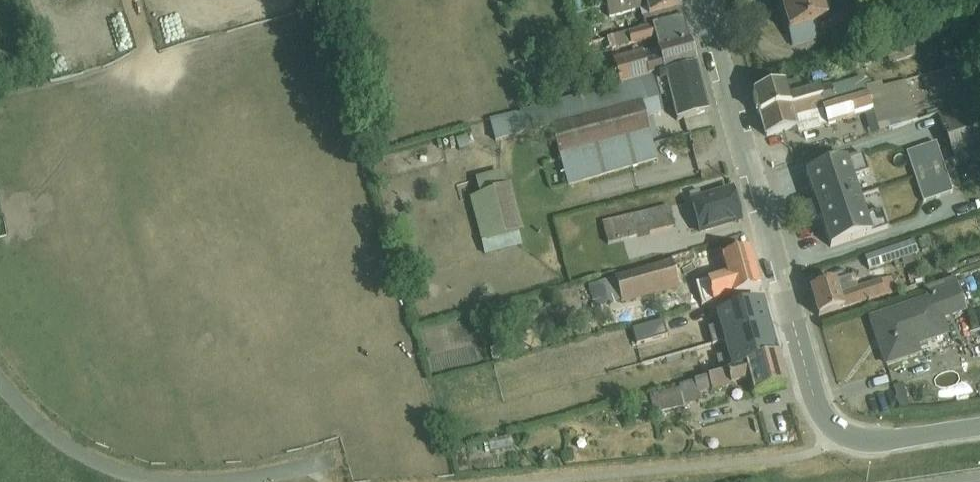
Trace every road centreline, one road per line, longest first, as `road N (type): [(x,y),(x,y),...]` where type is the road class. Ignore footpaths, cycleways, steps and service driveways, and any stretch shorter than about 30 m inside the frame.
road 1 (tertiary): [(826,420),(705,0)]
road 2 (unclassified): [(0,378),(77,451),(131,479),(156,481)]
road 3 (tertiary): [(826,420),(849,438),(881,444),(979,428)]

